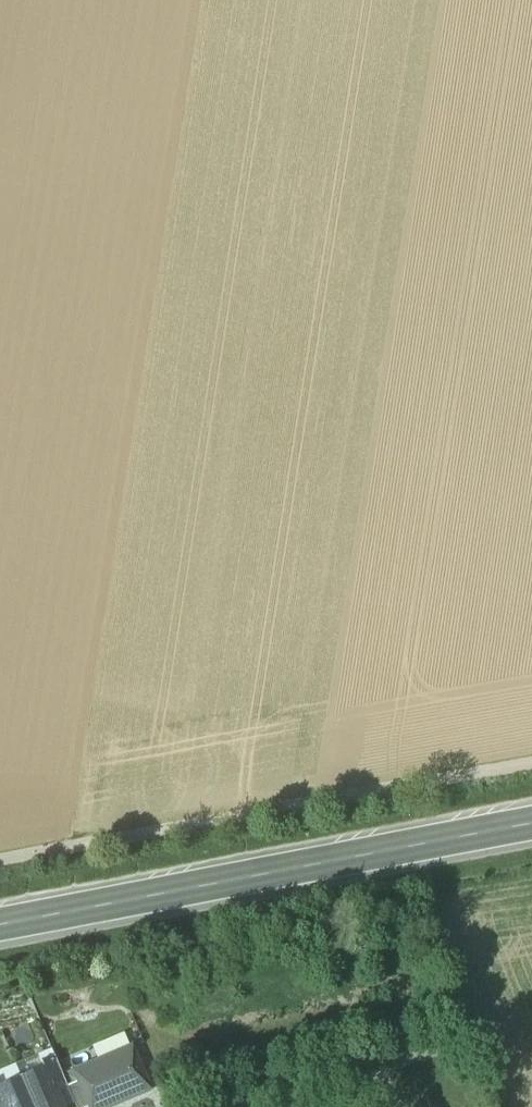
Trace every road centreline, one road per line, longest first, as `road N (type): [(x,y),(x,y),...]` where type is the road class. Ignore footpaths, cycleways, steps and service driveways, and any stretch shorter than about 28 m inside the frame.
road 1 (secondary): [(0,924),(531,825)]

